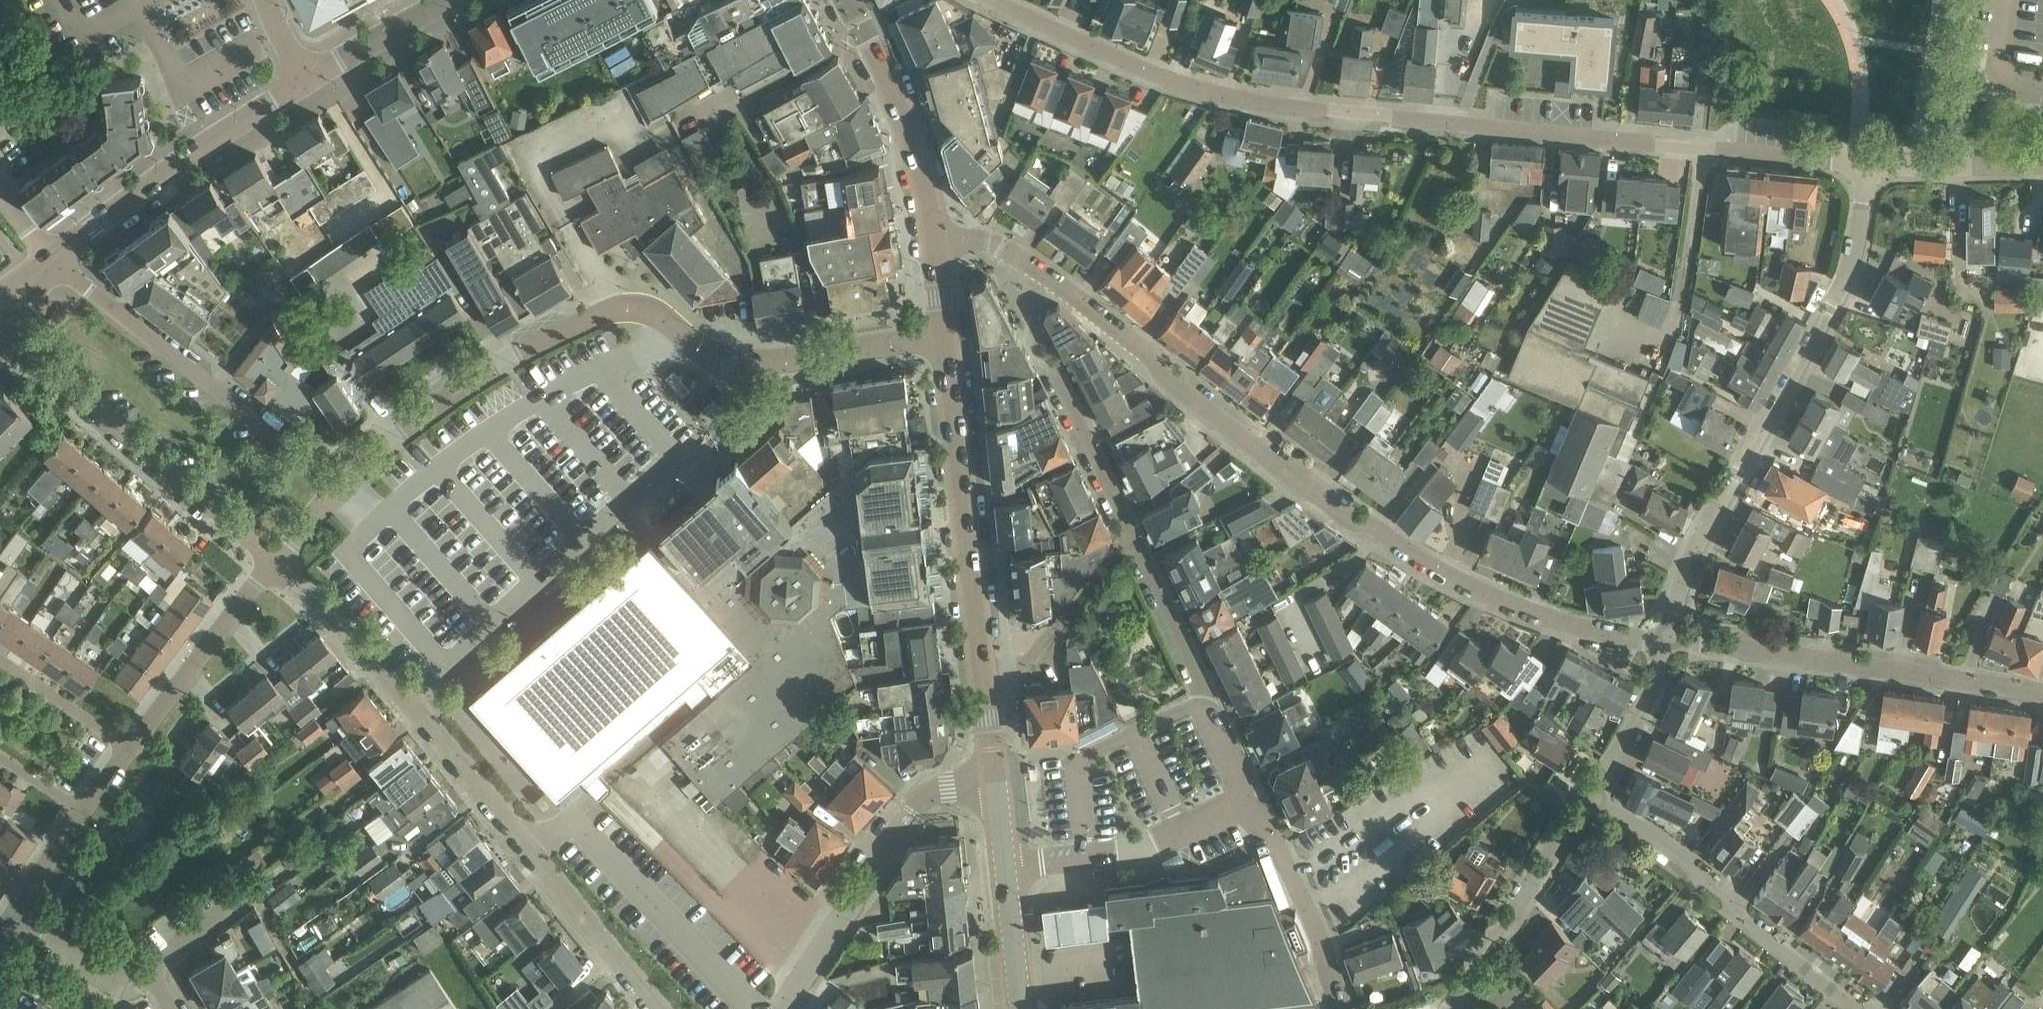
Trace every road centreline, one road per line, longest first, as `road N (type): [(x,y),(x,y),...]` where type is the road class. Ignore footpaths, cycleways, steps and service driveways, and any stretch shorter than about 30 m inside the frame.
road 1 (unclassified): [(987,0),(1124,63),(1239,99),(1869,163)]
road 2 (residential): [(1662,638),(1533,613),(1350,518),(1021,256)]
road 3 (residential): [(340,485),(462,387),(547,336),(610,310),(658,311),(708,353),(743,362),(947,332)]
road 4 (residential): [(657,1008),(410,702),(273,559)]
road 5 (residential): [(1662,638),(1692,556),(1831,308),(1854,251),(1869,163)]
road 6 (residential): [(2042,690),(1662,638)]
road 7 (residential): [(340,485),(53,259)]
road 8 (residential): [(11,332),(273,559)]
road 9 (residential): [(1858,1008),(1664,841),(1591,794)]
road 10 (tertiary): [(984,665),(947,332)]
road 11 (residential): [(784,1008),(913,809),(947,785),(995,783)]
road 12 (unclassified): [(53,259),(311,79)]
road 13 (residential): [(1132,532),(1018,285),(1021,256)]
road 14 (residential): [(1250,800),(1132,532)]
road 15 (tertiary): [(934,245),(910,143),(849,0)]
road 16 (residential): [(1003,862),(1135,850),(1250,800)]
road 17 (residential): [(1453,1008),(1591,794)]
road 18 (residential): [(127,747),(273,559)]
road 19 (residential): [(984,665),(1027,663),(1132,532)]
road 20 (residential): [(16,913),(141,971),(173,1008)]
road 21 (residential): [(1327,967),(1296,880),(1250,800)]
road 22 (unclassified): [(1869,163),(2042,168)]
road 23 (residential): [(1591,794),(1636,719),(1662,638)]
road 24 (unclassified): [(311,79),(452,0)]
road 25 (residential): [(127,747),(0,651)]
road 26 (tertiary): [(1018,1008),(1003,862)]

